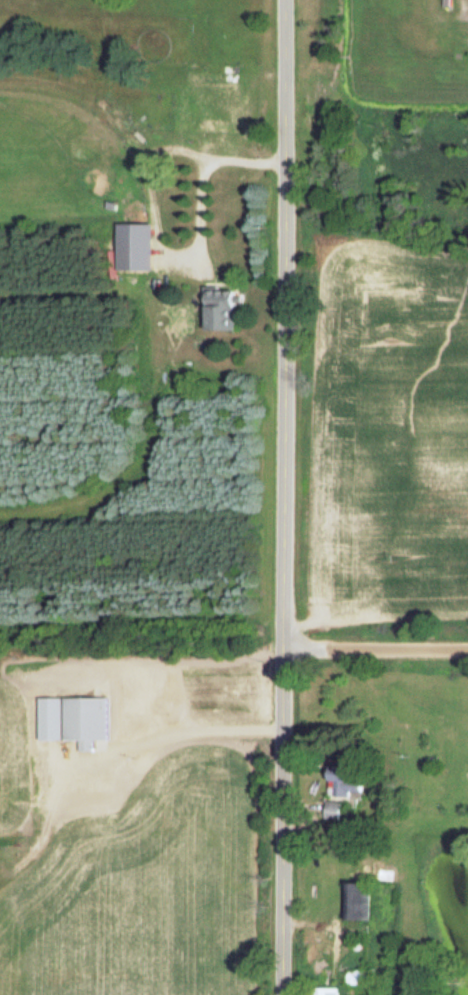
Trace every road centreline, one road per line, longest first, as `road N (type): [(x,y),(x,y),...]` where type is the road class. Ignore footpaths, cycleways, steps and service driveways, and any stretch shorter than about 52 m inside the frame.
road 1 (tertiary): [(279,994),(286,0)]
road 2 (residential): [(467,650),(283,649)]

